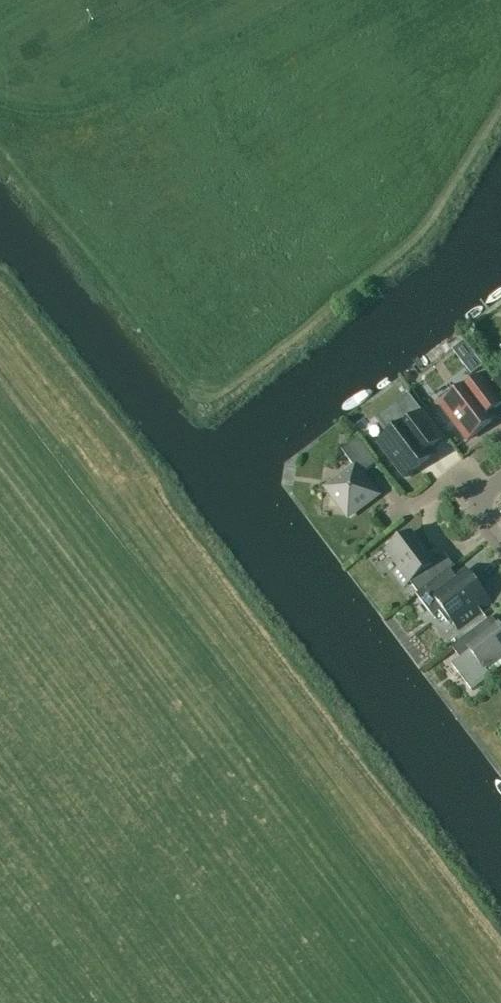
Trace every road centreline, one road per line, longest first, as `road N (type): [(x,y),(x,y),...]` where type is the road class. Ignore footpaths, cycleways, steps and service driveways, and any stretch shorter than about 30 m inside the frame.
road 1 (residential): [(482,496),(461,475),(415,511),(451,558),(495,529)]

